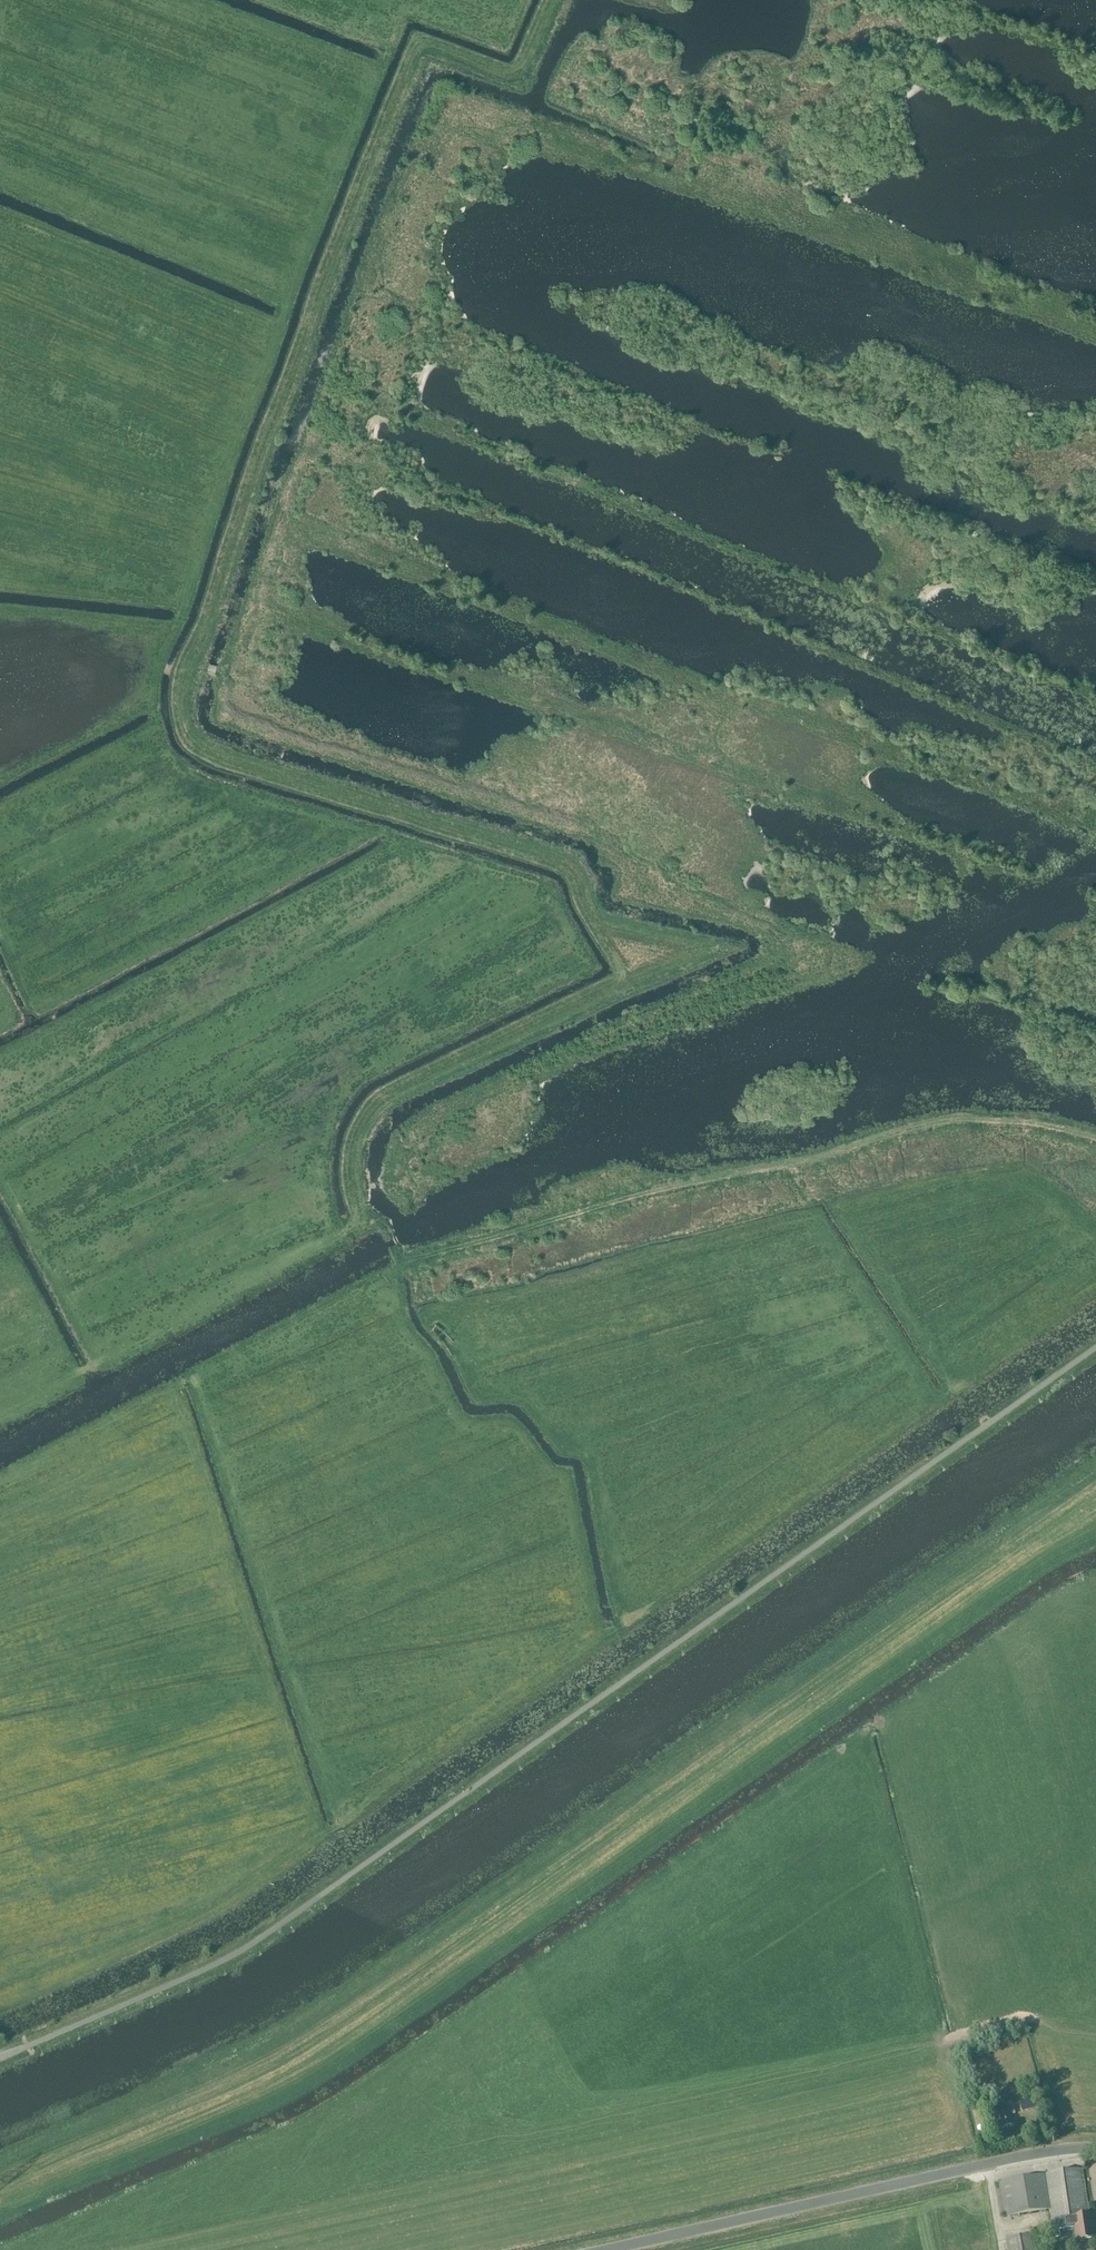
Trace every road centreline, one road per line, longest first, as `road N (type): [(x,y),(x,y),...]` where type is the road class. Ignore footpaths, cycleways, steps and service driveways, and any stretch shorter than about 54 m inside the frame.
road 1 (unclassified): [(605,2249),(1032,2156),(1095,2149)]

